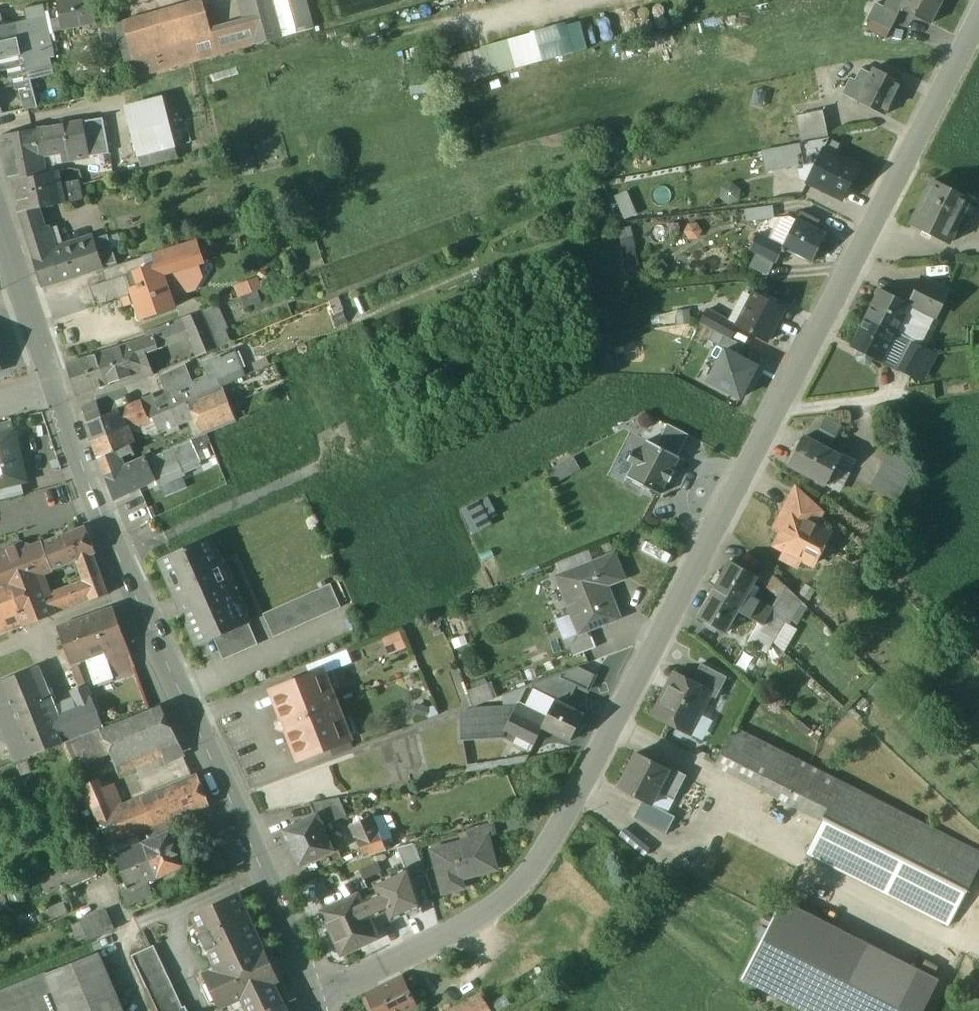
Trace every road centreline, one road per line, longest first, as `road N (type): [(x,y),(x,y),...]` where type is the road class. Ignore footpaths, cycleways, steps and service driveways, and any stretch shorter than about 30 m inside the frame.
road 1 (secondary): [(978,17),(601,748),(524,881),(486,912),(312,1001)]
road 2 (tertiary): [(312,1001),(132,595),(51,389)]
road 3 (tertiary): [(51,389),(0,234)]

